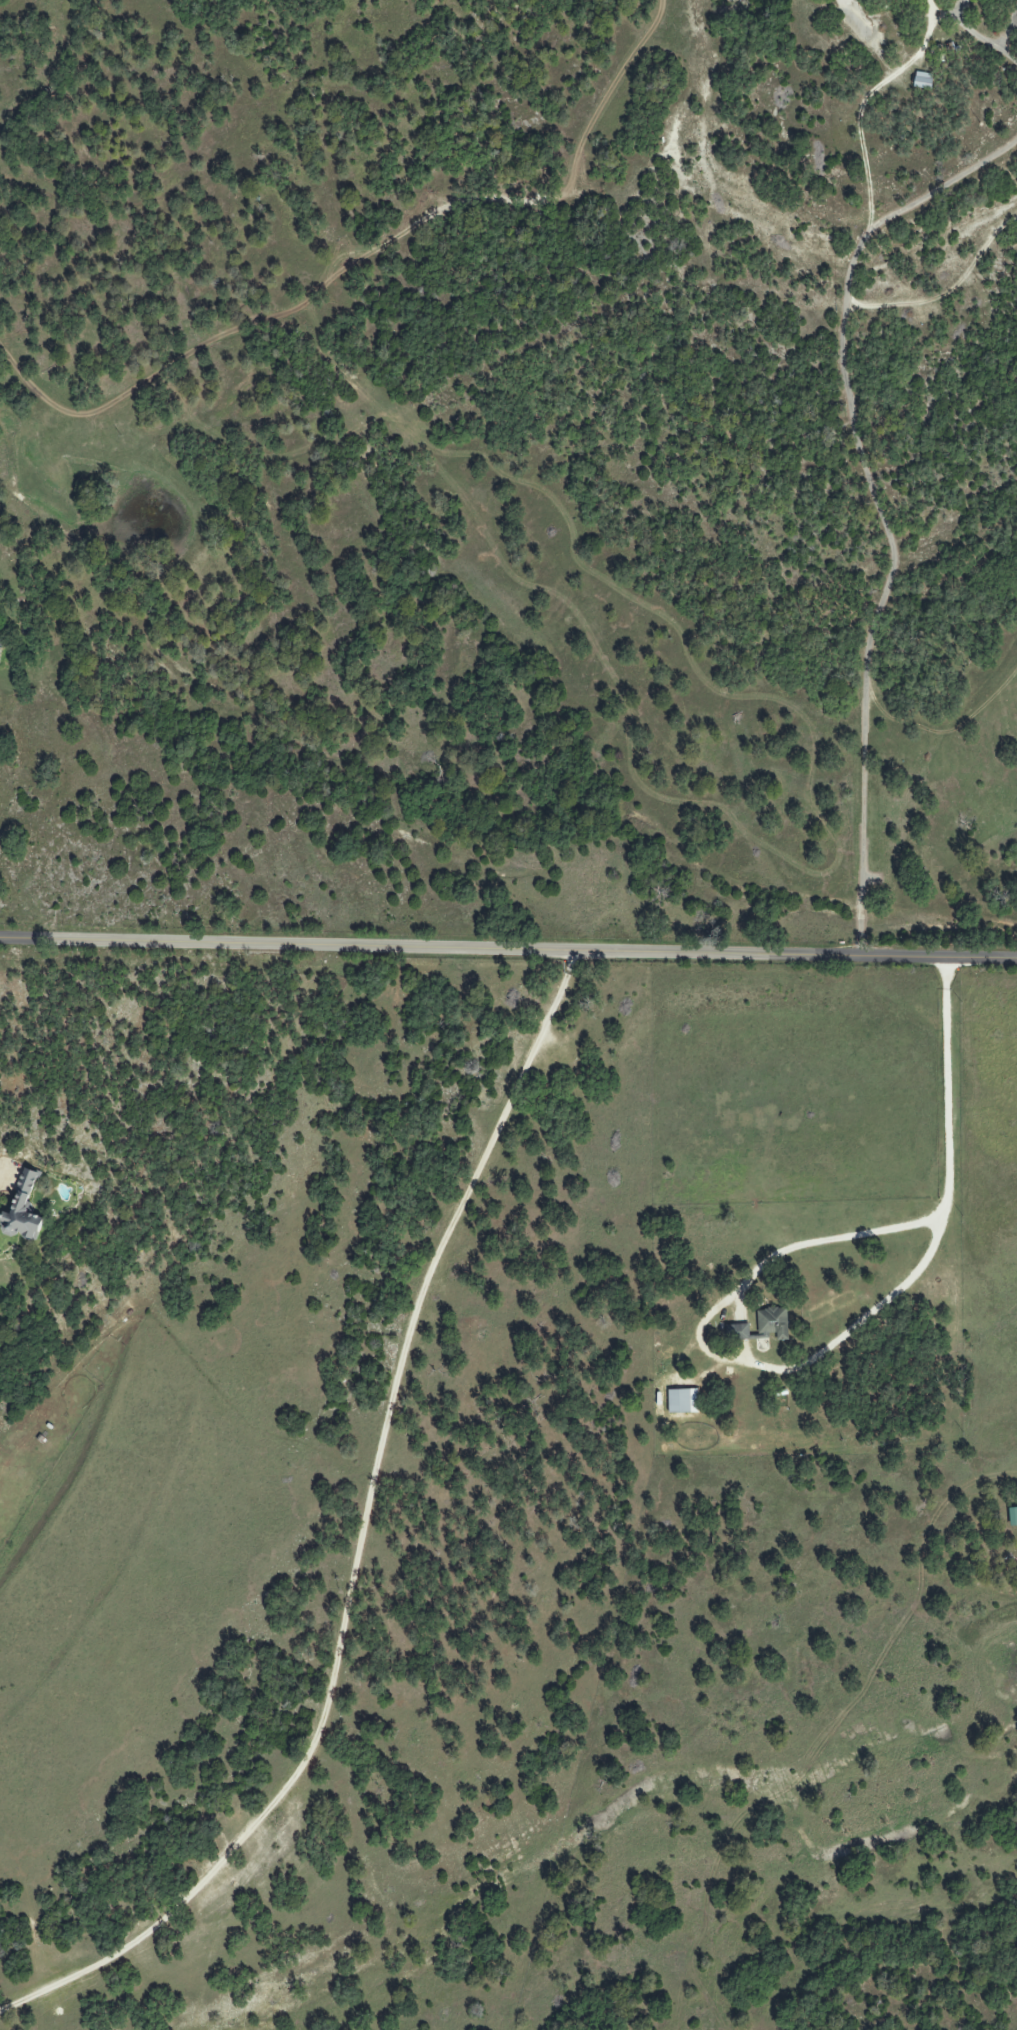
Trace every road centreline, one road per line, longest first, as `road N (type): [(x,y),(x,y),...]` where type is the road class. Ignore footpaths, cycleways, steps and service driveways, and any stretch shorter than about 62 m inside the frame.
road 1 (tertiary): [(1016,962),(0,939)]

